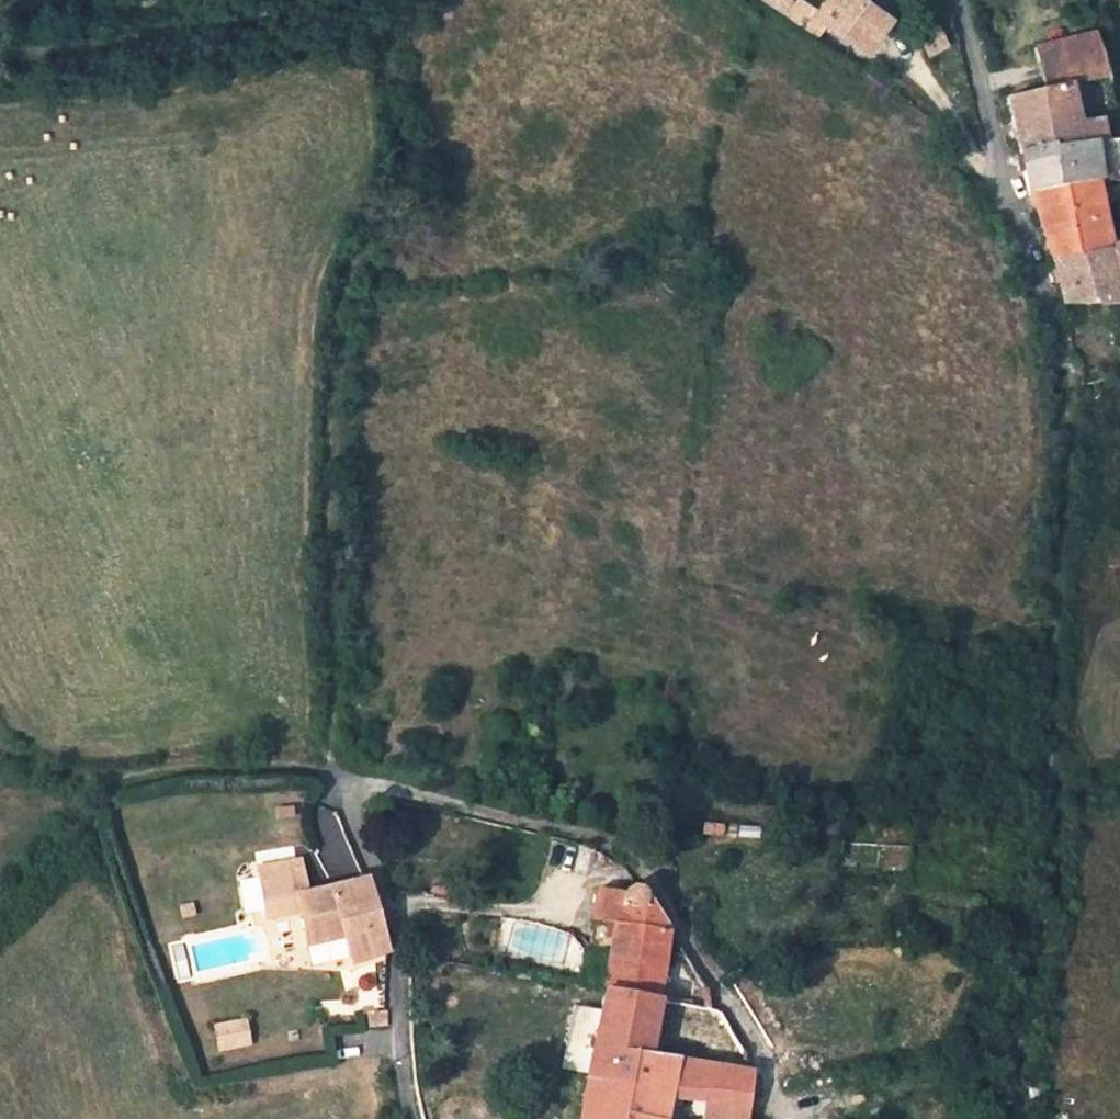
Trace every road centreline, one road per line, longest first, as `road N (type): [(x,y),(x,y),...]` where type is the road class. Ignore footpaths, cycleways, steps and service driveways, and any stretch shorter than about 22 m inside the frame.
road 1 (track): [(396,0),(401,176),(341,300),(329,749),(348,784)]
road 2 (unclassified): [(965,0),(1067,387)]
road 3 (residential): [(348,784),(347,806),(396,950),(398,1043),(411,1118)]
road 4 (track): [(321,0),(0,50)]

